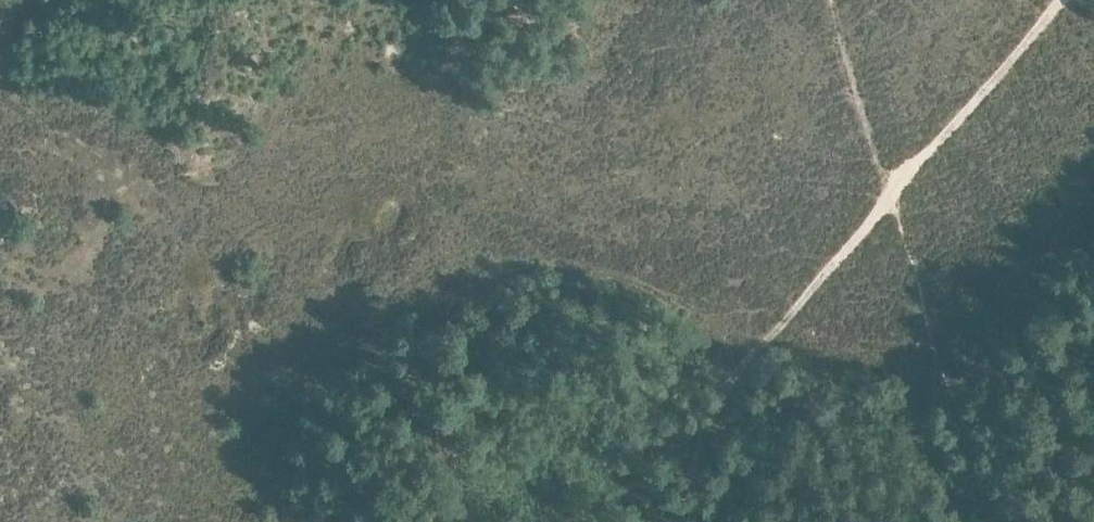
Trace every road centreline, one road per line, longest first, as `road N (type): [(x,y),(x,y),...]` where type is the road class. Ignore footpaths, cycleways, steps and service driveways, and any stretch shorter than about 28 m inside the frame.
road 1 (track): [(1062,0),(739,370),(702,432),(691,521)]
road 2 (track): [(893,197),(830,0)]

